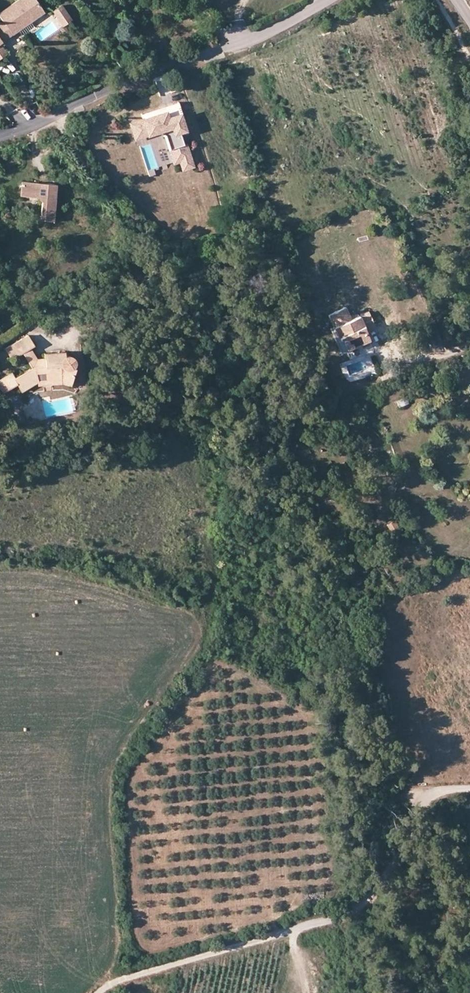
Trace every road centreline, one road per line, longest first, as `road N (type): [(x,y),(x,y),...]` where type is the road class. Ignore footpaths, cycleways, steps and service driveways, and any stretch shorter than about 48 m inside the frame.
road 1 (track): [(469,789),(408,794),(379,880),(339,916),(101,992)]
road 2 (residential): [(0,136),(240,42),(326,0)]

